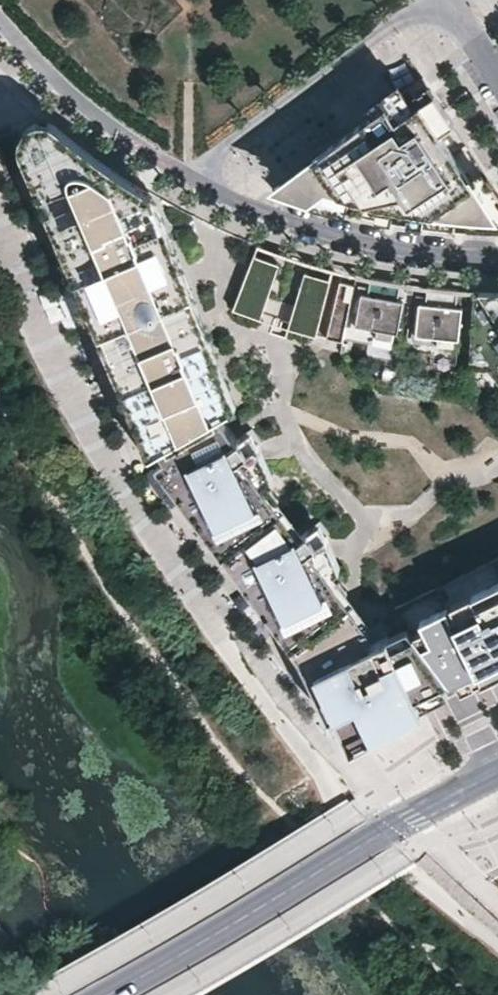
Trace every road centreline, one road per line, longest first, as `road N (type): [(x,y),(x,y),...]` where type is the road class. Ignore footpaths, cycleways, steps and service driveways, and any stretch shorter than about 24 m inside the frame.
road 1 (tertiary): [(111,994),(497,773)]
road 2 (residential): [(189,178),(356,237),(497,255)]
road 3 (residential): [(433,0),(189,178)]

